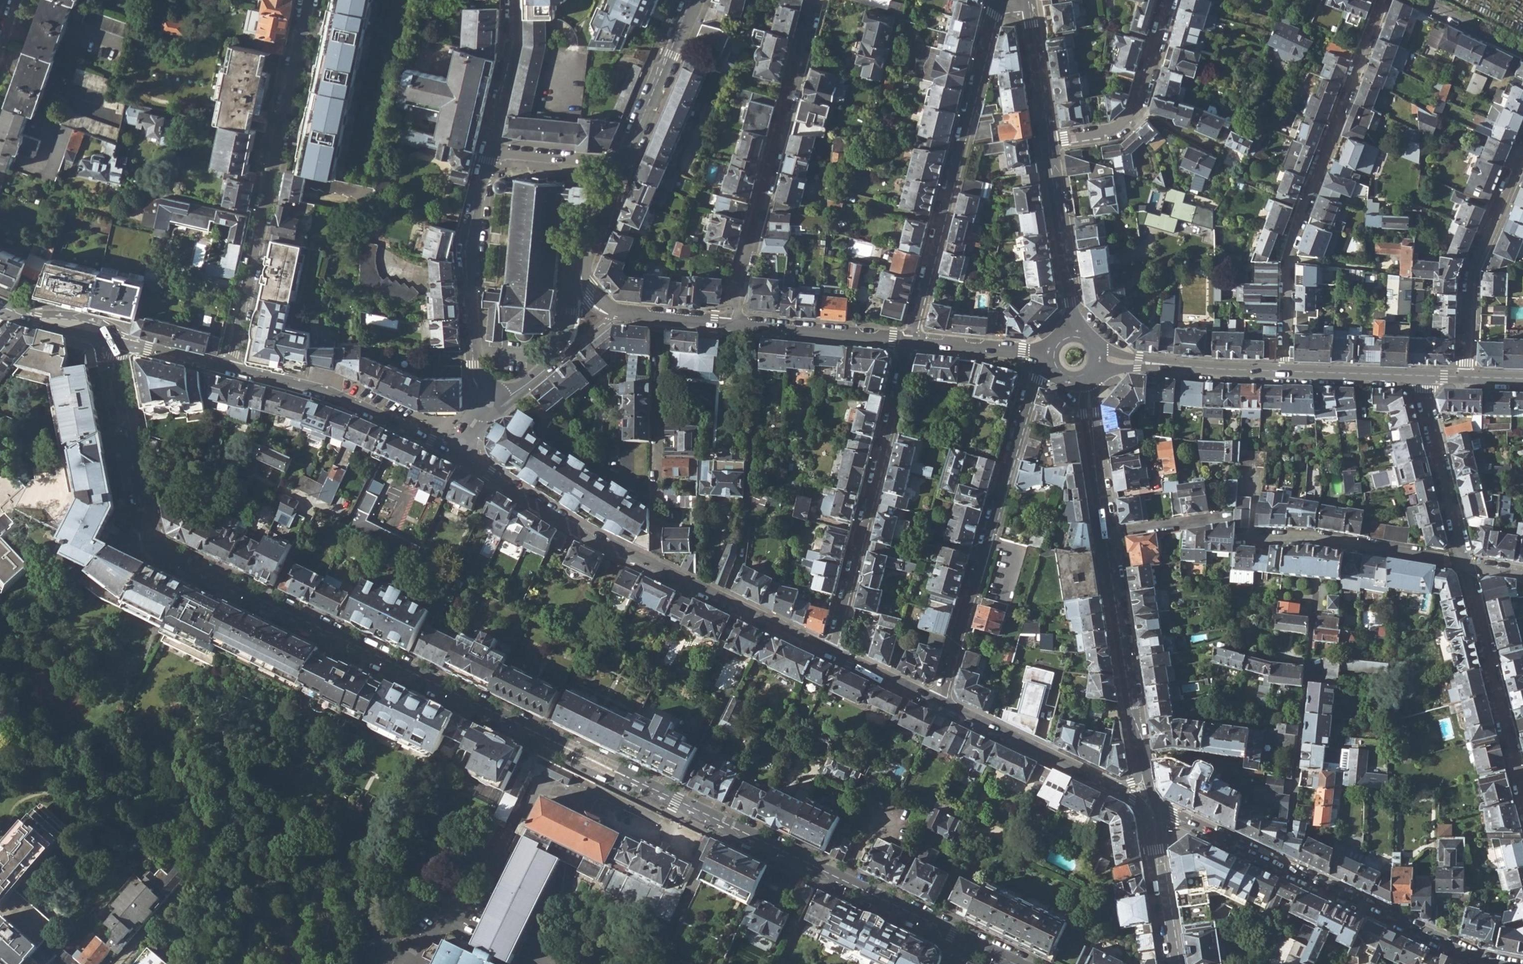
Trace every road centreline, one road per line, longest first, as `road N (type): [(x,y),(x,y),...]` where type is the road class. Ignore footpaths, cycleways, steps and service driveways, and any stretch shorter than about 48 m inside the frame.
road 1 (residential): [(965,939),(164,551),(148,521),(112,339)]
road 2 (secondary): [(462,442),(478,467),(582,532),(831,651)]
road 3 (residential): [(1285,370),(1292,245),(1383,0)]
road 4 (residential): [(309,0),(231,368)]
road 5 (residential): [(1026,2),(994,14),(911,339)]
road 6 (tertiary): [(1047,368),(1037,379),(940,703)]
road 7 (residential): [(816,0),(731,322)]
road 8 (residential): [(911,339),(831,651)]
road 9 (residential): [(1286,869),(1316,590)]
road 10 (residential): [(490,403),(477,364),(471,275),(492,149)]
road 11 (secondary): [(231,368),(324,390),(445,447),(462,442)]
road 12 (residential): [(1463,563),(1522,794)]
road 13 (residential): [(1522,152),(1471,274),(1467,377)]
road 14 (residential): [(1500,963),(1286,869)]
road 15 (secondary): [(1143,763),(1110,536)]
road 16 (residential): [(1244,537),(1463,563)]
road 17 (residential): [(1426,375),(1463,563)]
road 18 (secondary): [(1074,331),(1049,143)]
road 19 (secondary): [(940,703),(1106,782)]
road 20 (tertiary): [(1103,360),(1285,370)]
road 21 (tertiary): [(731,322),(911,339)]
road 22 (secondary): [(695,0),(627,165)]
road 23 (secondary): [(1172,963),(1151,811)]
road 24 (secondary): [(1110,536),(1086,386)]
road 25 (residential): [(492,149),(516,43),(516,0)]
road 26 (residential): [(1286,869),(1151,811)]
road 27 (secondary): [(1049,143),(1026,2)]
road 28 (tertiary): [(1285,370),(1426,375)]
road 29 (tertiary): [(911,339),(1047,352)]
road 30 (residential): [(627,165),(492,149)]
road 31 (secondary): [(112,339),(231,368)]
road 32 (secondary): [(831,651),(940,703)]

